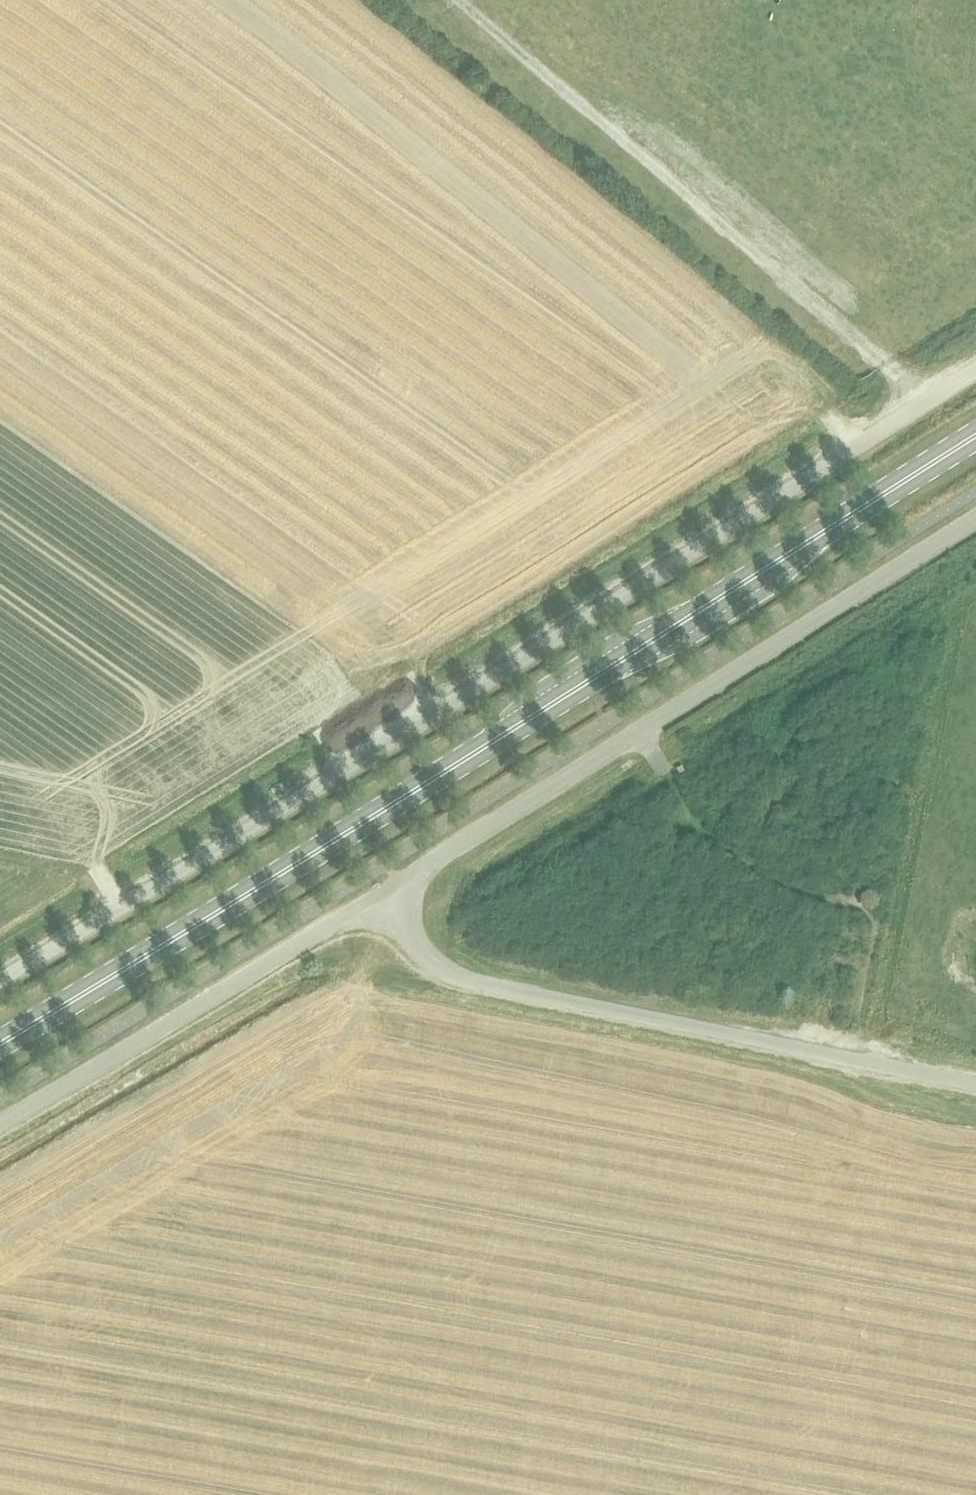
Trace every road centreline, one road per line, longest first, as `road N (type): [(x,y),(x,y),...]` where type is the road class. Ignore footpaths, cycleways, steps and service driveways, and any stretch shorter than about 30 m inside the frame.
road 1 (primary): [(0,1046),(975,437)]
road 2 (unclassified): [(0,974),(975,368)]
road 3 (unclassified): [(381,893),(975,518)]
road 4 (unclassified): [(975,1083),(472,981),(425,956),(381,893)]
road 5 (unclassified): [(381,893),(0,1119)]

